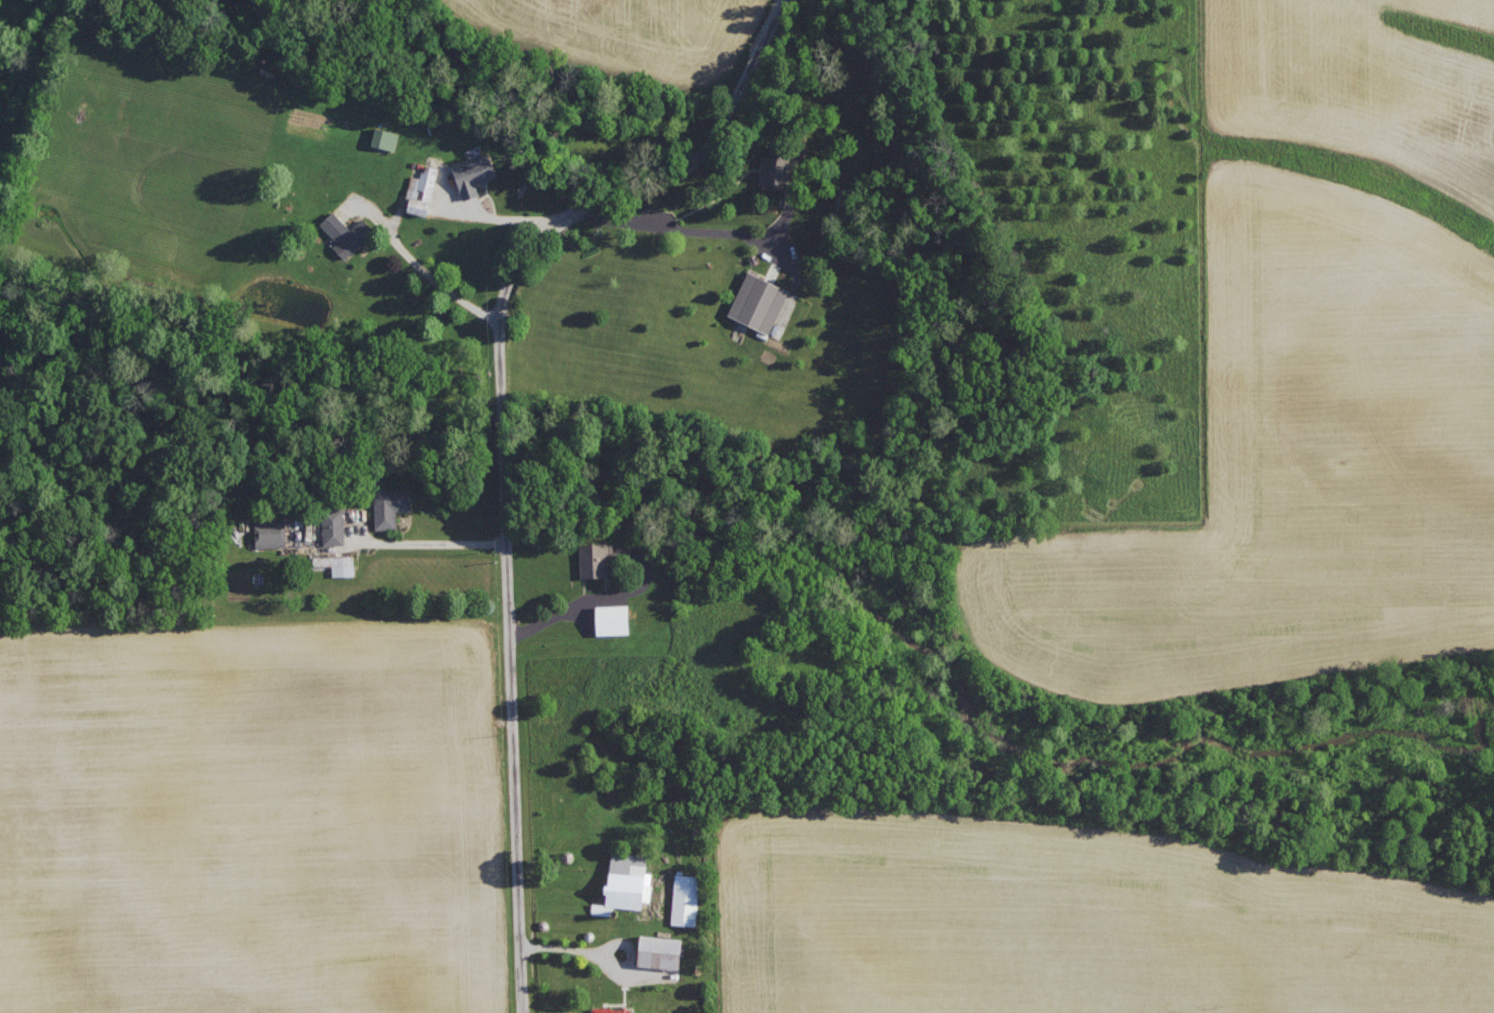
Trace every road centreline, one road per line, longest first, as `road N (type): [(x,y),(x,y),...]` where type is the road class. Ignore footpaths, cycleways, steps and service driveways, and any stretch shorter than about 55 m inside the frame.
road 1 (residential): [(770,0),(706,141),(663,175),(584,200),(556,218),(523,256),(501,307),(522,1012)]

